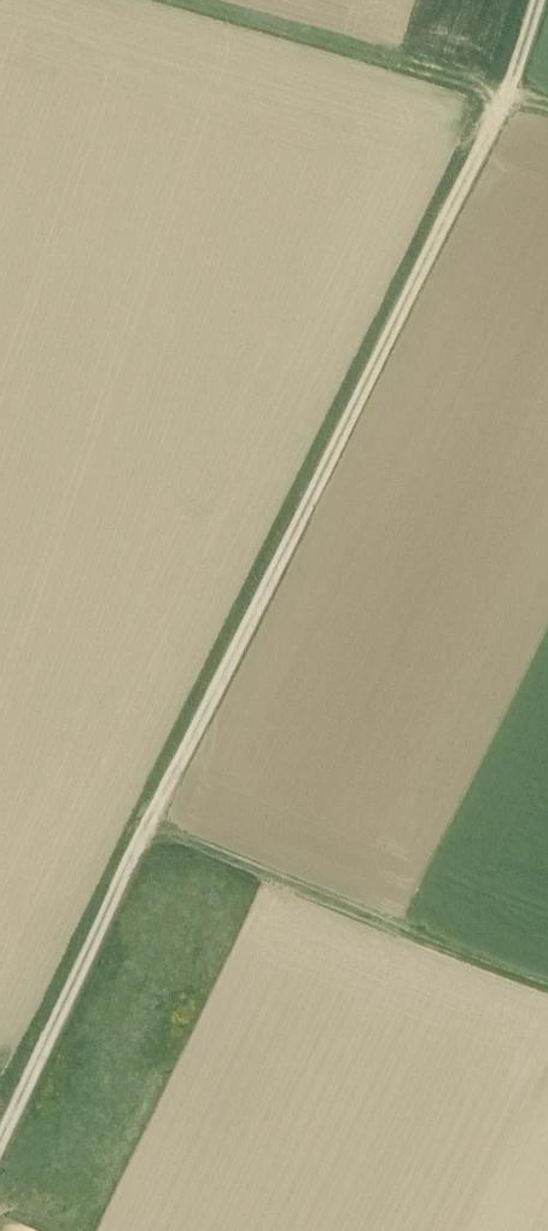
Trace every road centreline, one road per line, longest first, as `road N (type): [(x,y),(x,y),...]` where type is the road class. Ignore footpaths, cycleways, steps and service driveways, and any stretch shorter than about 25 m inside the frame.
road 1 (track): [(0,1140),(167,788),(503,151),(547,32)]
road 2 (track): [(144,840),(547,1005)]
road 3 (track): [(547,117),(140,0)]

